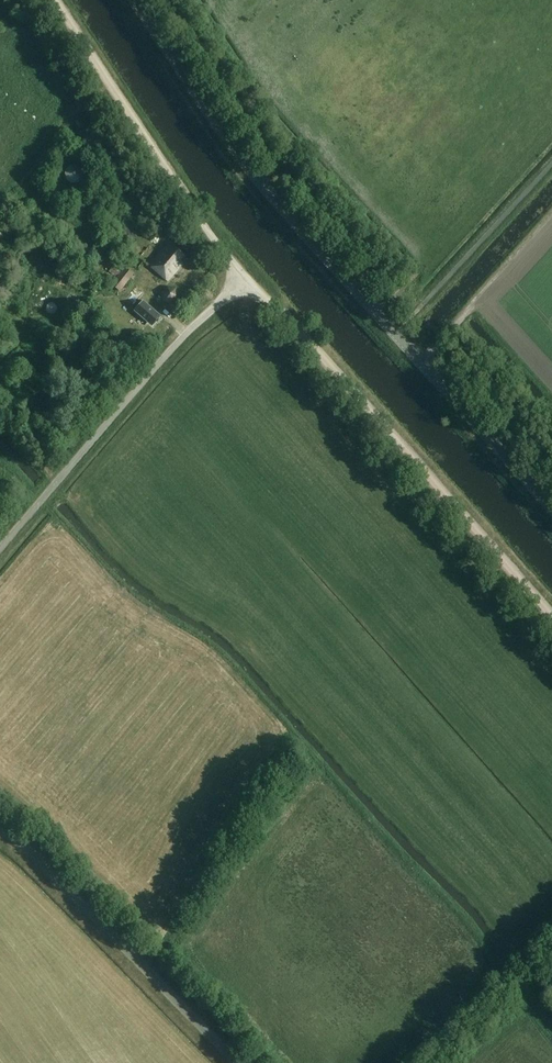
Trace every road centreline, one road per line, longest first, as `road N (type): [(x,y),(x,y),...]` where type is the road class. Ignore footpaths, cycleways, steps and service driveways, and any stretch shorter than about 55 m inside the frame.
road 1 (track): [(51,0),(227,263),(551,618)]
road 2 (tertiary): [(551,504),(272,193),(137,0)]
road 3 (unclassified): [(0,550),(243,277)]
road 4 (unclassified): [(238,1062),(0,827)]
road 5 (track): [(421,362),(551,214)]

